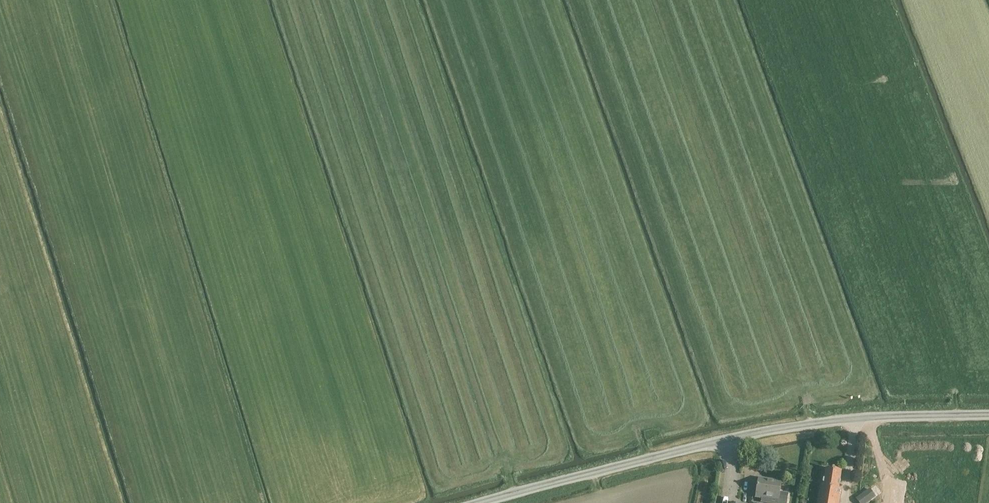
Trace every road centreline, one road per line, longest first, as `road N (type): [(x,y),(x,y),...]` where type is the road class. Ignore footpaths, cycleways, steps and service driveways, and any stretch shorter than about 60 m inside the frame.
road 1 (unclassified): [(476,502),(792,426),(988,415)]

